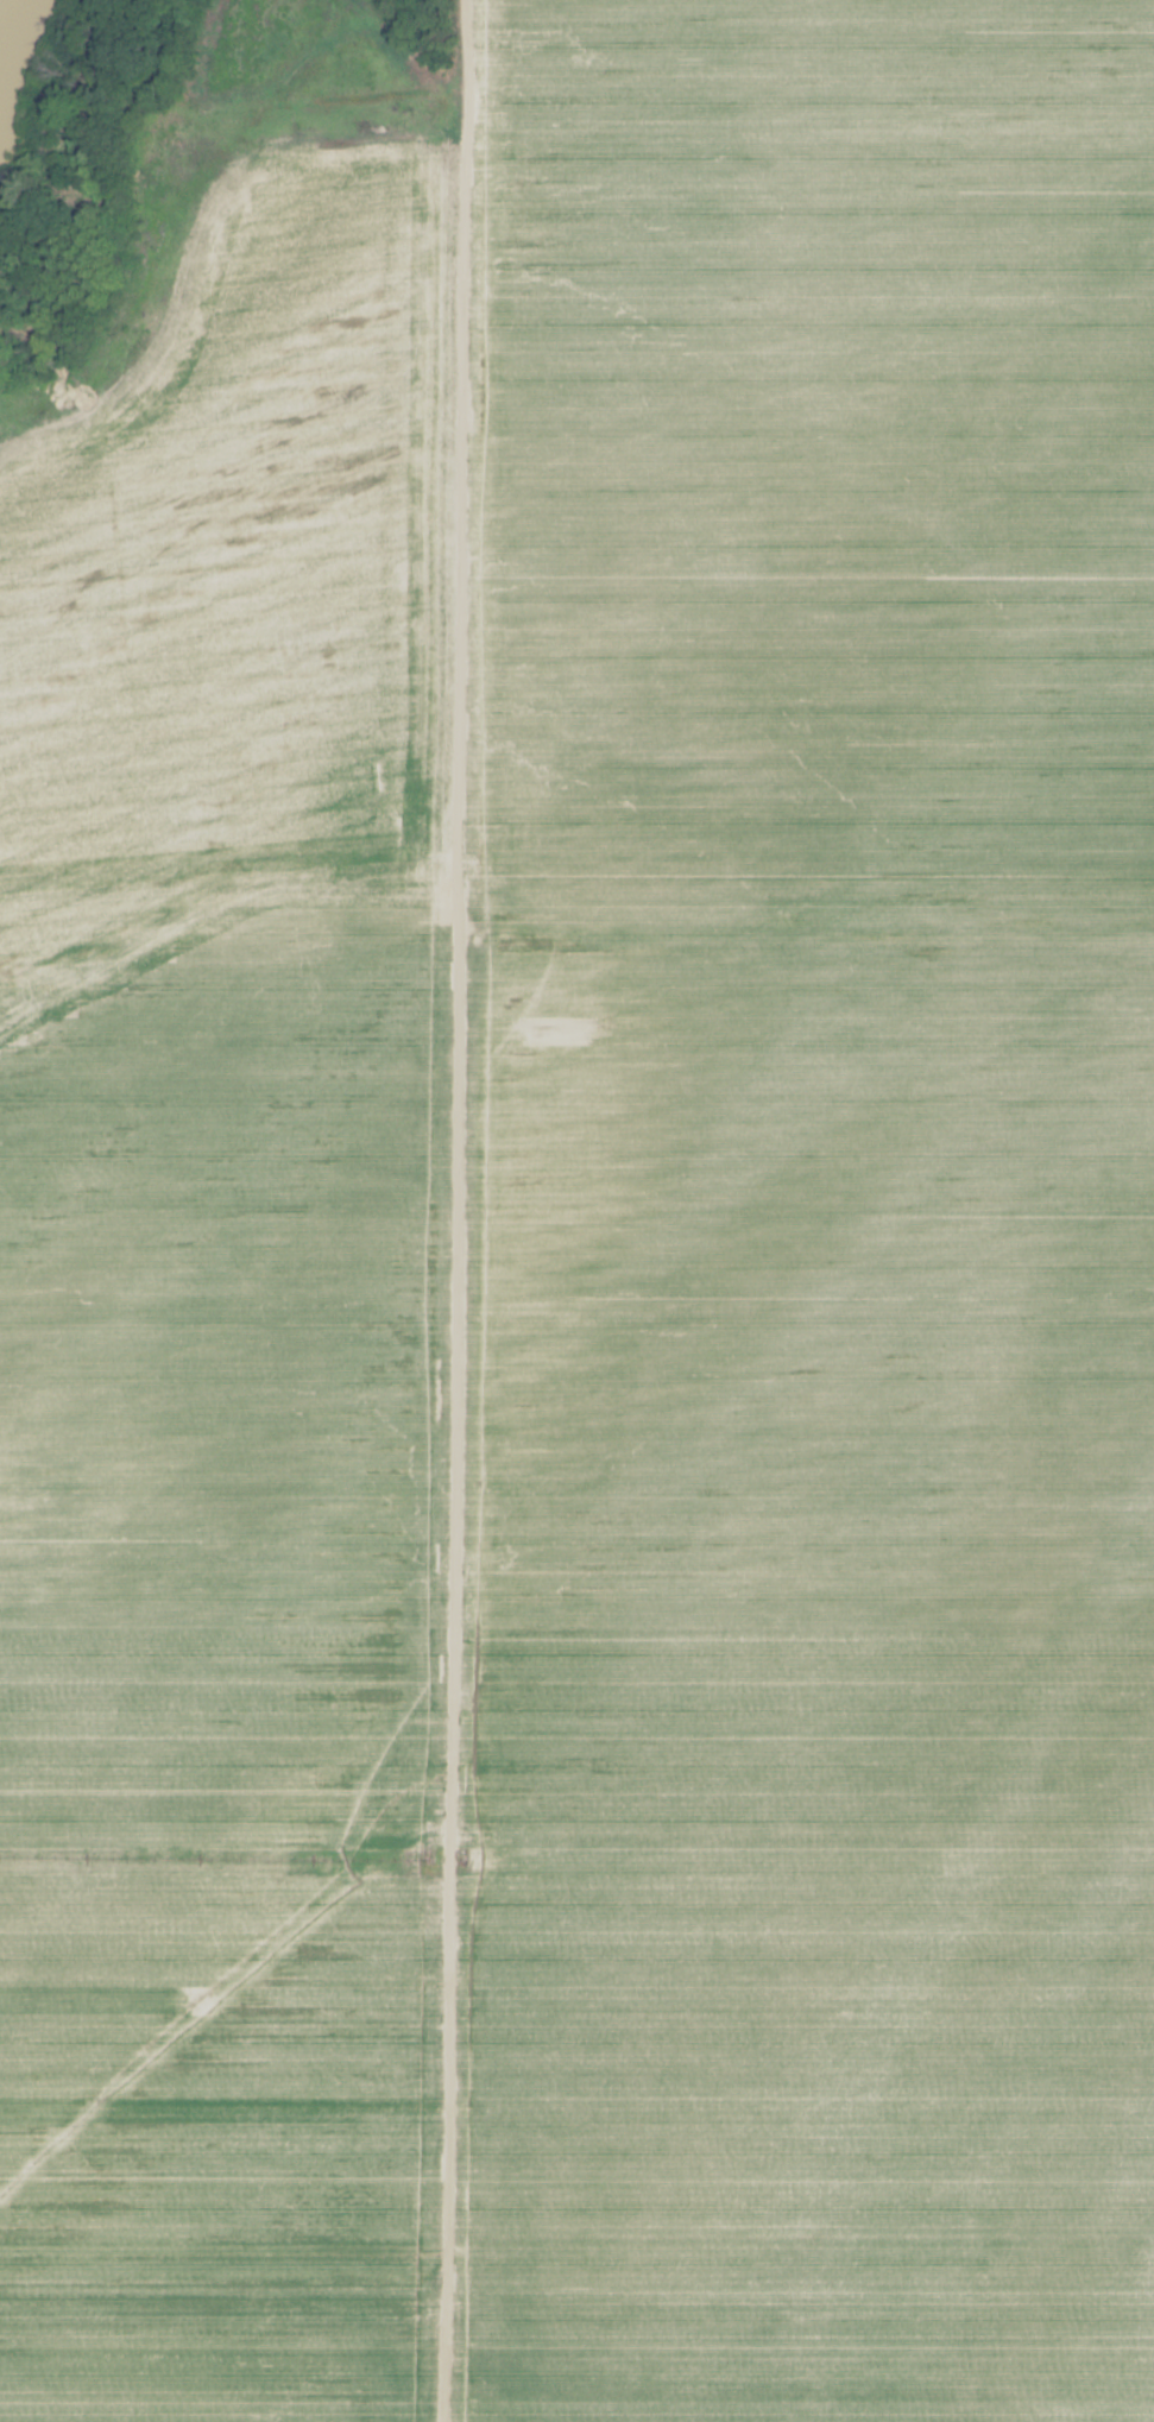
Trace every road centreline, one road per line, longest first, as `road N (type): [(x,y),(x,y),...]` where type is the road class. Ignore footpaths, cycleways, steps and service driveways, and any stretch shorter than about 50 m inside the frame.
road 1 (residential): [(440,2421),(458,1356),(454,931)]
road 2 (track): [(467,0),(454,931)]
road 3 (residential): [(454,931),(1153,925)]

